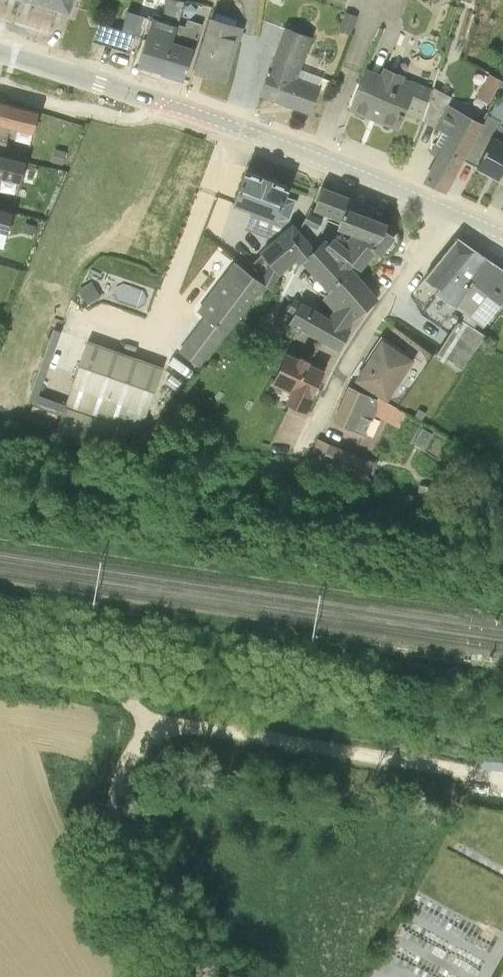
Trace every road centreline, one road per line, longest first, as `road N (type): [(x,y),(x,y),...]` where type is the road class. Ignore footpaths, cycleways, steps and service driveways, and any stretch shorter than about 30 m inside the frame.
road 1 (tertiary): [(0,84),(247,164),(451,245)]
road 2 (track): [(155,770),(211,767),(465,810)]
road 3 (residential): [(304,480),(374,352),(451,245)]
road 4 (track): [(161,976),(114,860),(124,807),(135,784),(155,770)]
road 5 (track): [(0,702),(92,723),(155,770)]

